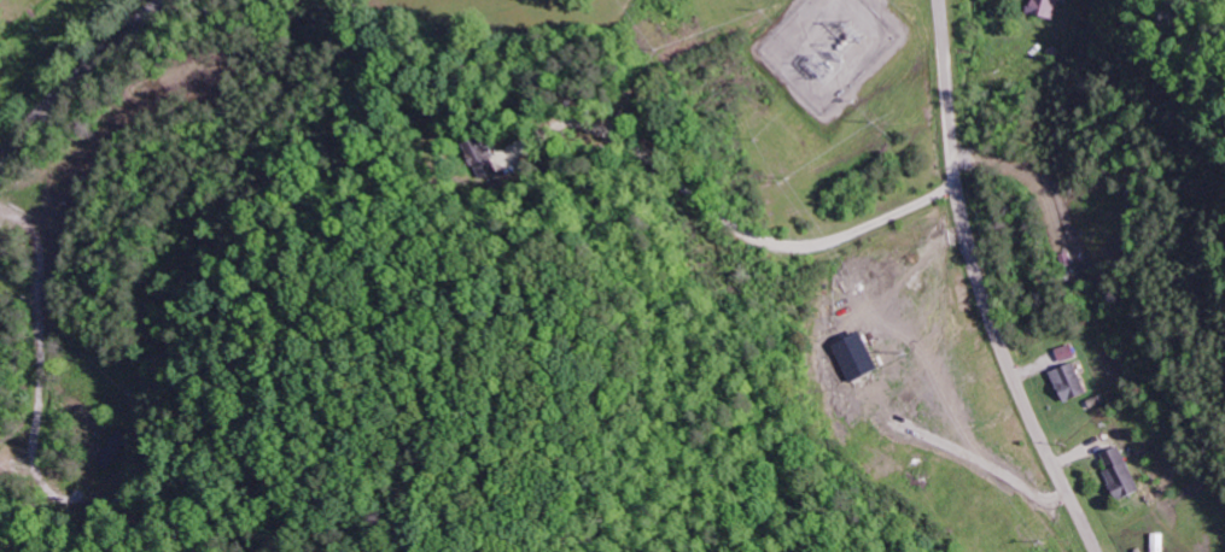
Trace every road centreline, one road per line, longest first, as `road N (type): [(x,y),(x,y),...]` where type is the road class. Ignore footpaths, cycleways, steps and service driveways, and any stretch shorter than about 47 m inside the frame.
road 1 (residential): [(1100,551),(987,305),(961,190),(942,0)]
road 2 (secondary): [(0,157),(21,129),(164,0)]

